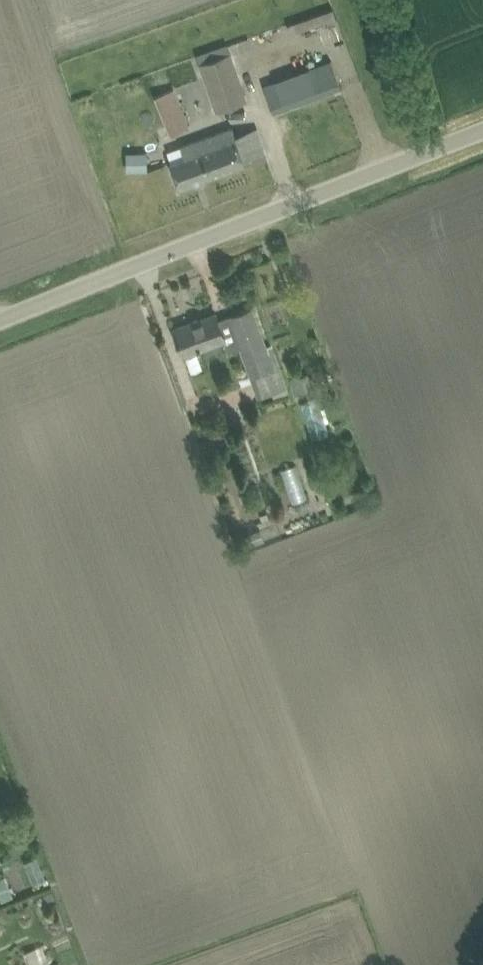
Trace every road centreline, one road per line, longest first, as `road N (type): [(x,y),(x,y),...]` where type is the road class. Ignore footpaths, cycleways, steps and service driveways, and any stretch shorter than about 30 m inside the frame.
road 1 (unclassified): [(0,327),(482,139)]

